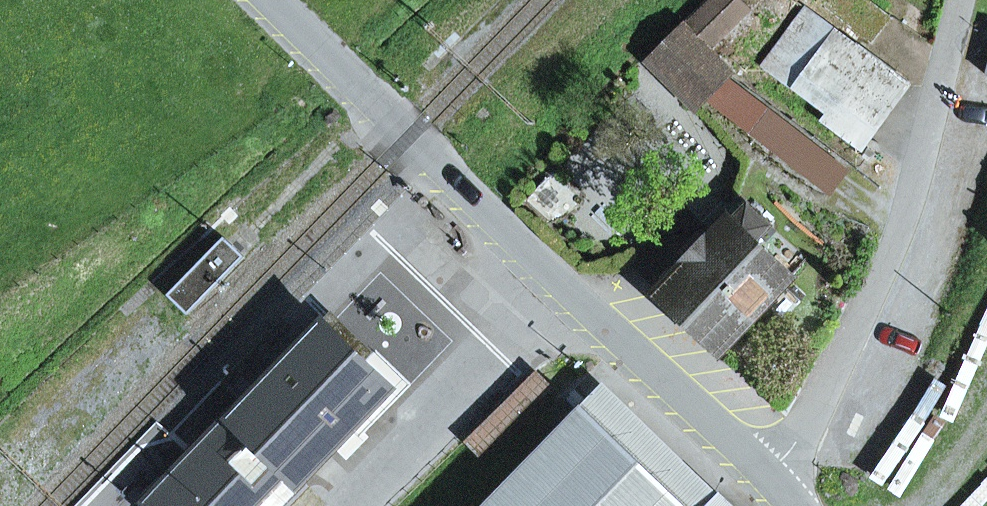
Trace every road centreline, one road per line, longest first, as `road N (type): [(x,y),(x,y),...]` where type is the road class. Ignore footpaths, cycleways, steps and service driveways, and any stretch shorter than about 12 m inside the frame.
road 1 (residential): [(769,481),(896,253),(958,22)]
road 2 (tertiary): [(270,0),(565,292)]
road 3 (residential): [(360,505),(565,292)]
road 4 (tertiary): [(565,292),(769,481)]

